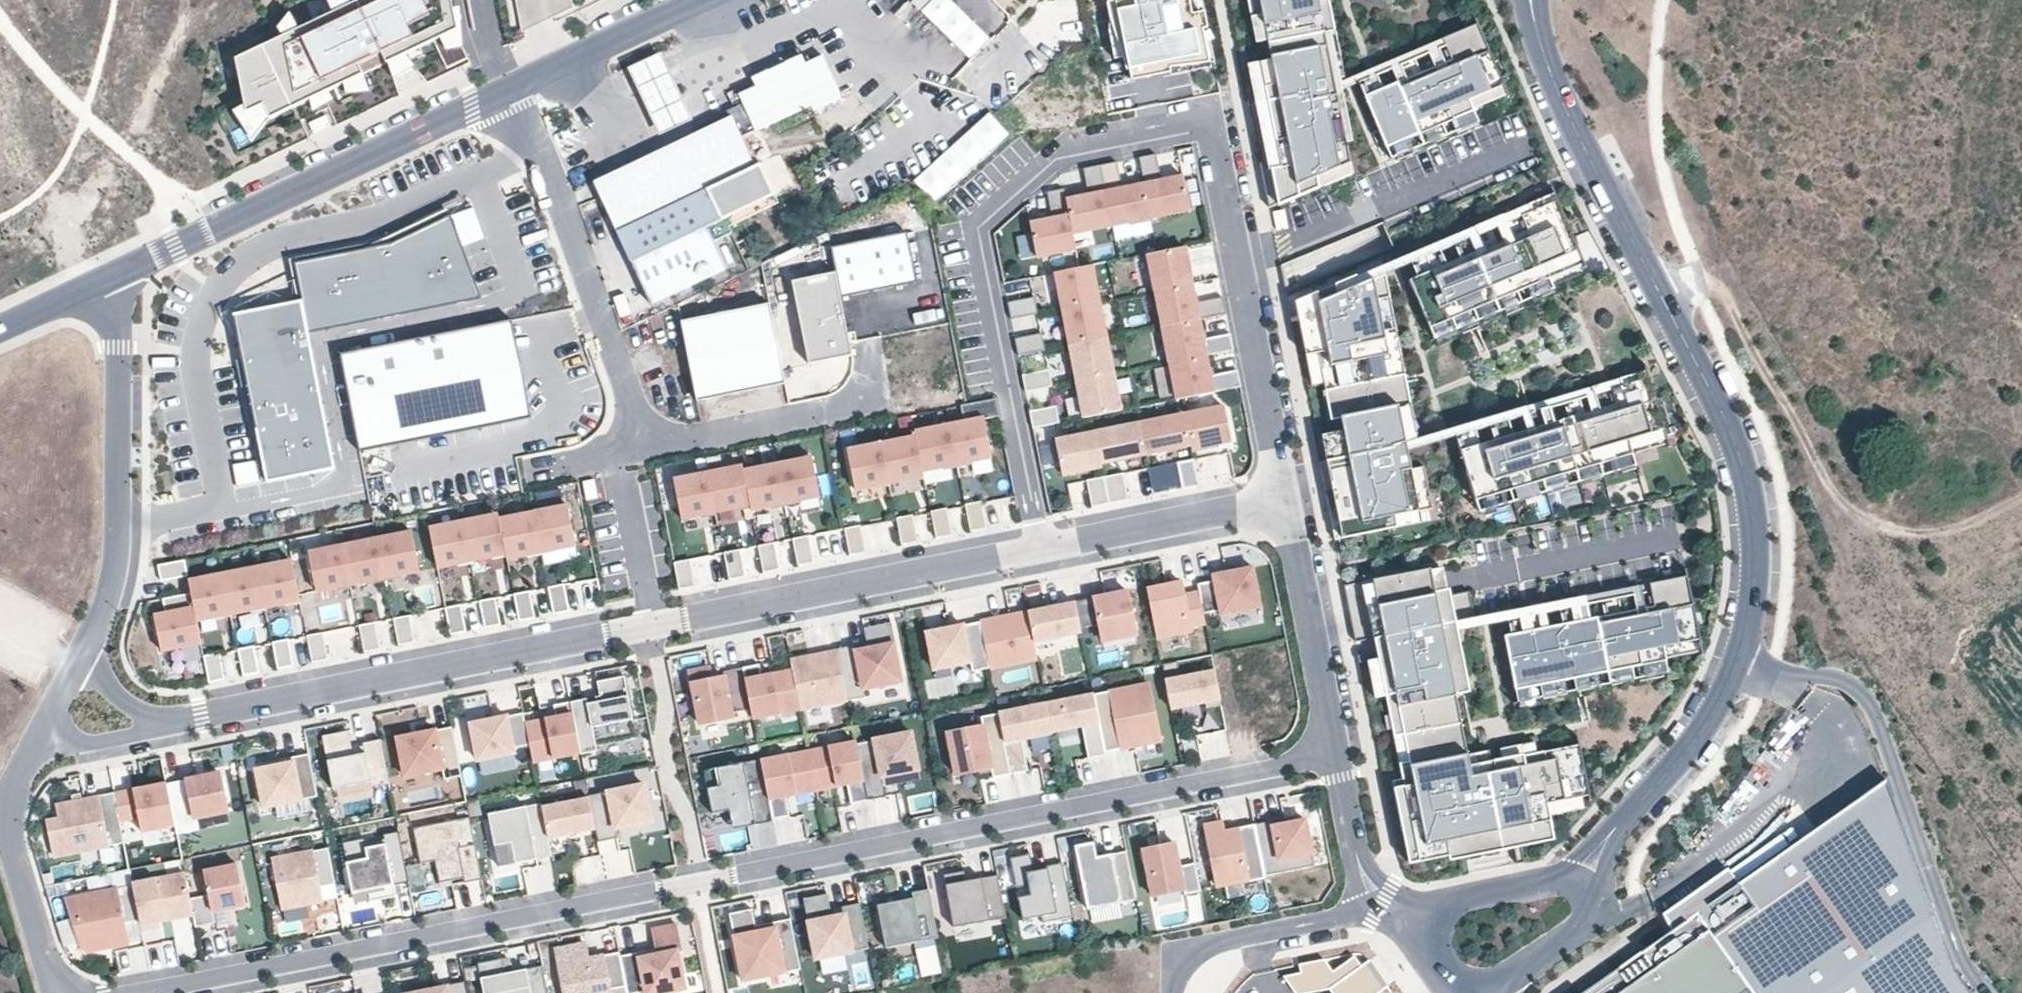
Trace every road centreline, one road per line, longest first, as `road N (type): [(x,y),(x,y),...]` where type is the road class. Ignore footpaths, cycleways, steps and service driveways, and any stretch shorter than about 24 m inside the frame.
road 1 (residential): [(125,992),(1334,752)]
road 2 (residential): [(1289,496),(1211,125),(1066,150),(980,228),(1043,549)]
road 3 (residential): [(1579,878),(1704,728),(1736,668),(1752,619),(1752,501),(1713,395),(1604,188),(1533,22)]
road 4 (residential): [(168,722),(1043,549)]
road 5 (residential): [(505,92),(552,181),(642,440),(711,437),(859,402),(869,361)]
road 6 (tertiary): [(505,92),(106,280)]
road 7 (residential): [(106,280),(117,349),(120,530),(114,572),(81,657)]
road 8 (residential): [(41,738),(12,801),(11,846),(52,992)]
road 9 (residential): [(1334,752),(1289,496)]
road 10 (residential): [(1043,549),(1289,496)]
road 11 (residential): [(1384,902),(1200,950),(1174,992)]
road 12 (tertiary): [(709,0),(505,92)]
road 13 (residential): [(1579,878),(1451,907),(1384,902)]
road 14 (residential): [(1498,992),(1604,917),(1579,878)]
road 15 (residential): [(1384,902),(1362,867),(1334,752)]
road 16 (residential): [(41,738),(86,745),(168,722)]
road 17 (residential): [(1384,902),(1472,992)]

